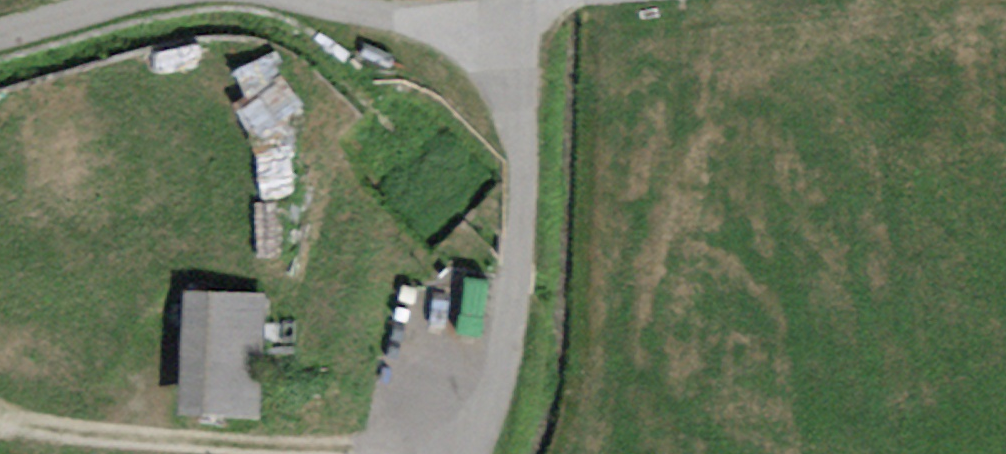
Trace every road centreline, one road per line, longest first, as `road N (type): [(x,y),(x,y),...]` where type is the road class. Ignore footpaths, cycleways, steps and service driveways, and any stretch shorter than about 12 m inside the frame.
road 1 (track): [(469,453),(57,430),(0,413)]
road 2 (unclassified): [(518,15),(524,219),(514,312),(469,453)]
road 3 (residential): [(518,15),(457,22),(304,0)]
road 4 (residential): [(136,0),(0,35)]

